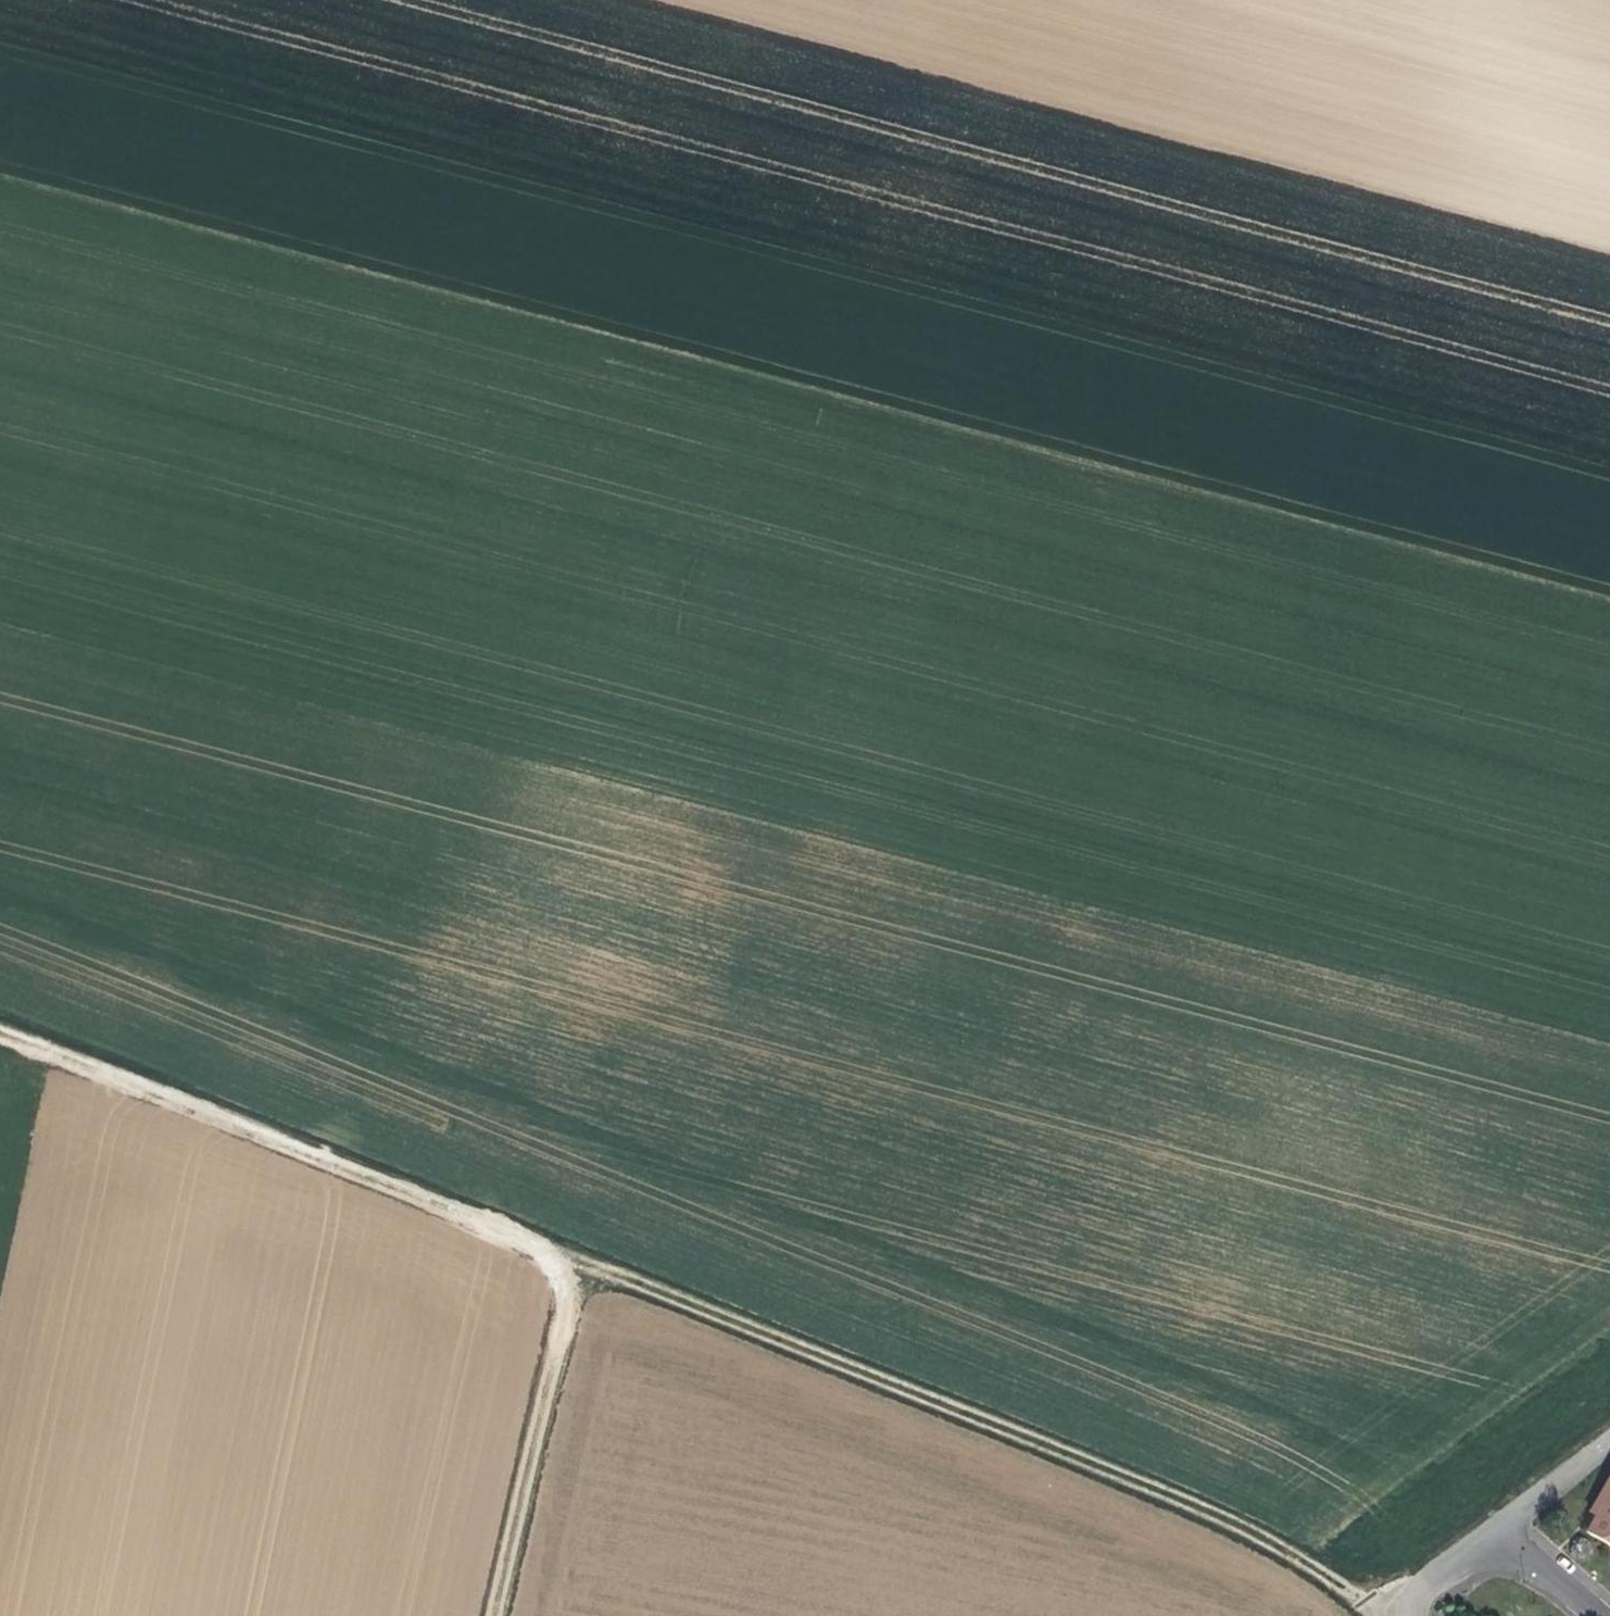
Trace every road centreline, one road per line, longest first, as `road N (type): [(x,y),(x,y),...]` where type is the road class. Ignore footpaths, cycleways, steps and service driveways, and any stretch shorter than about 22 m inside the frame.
road 1 (track): [(1386,1614),(1321,1564),(573,1251),(496,1615)]
road 2 (track): [(573,1251),(0,1021)]
road 3 (residential): [(1489,1534),(1609,1440)]
road 4 (residential): [(1592,1615),(1489,1534)]
road 5 (residential): [(1387,1615),(1489,1534)]

